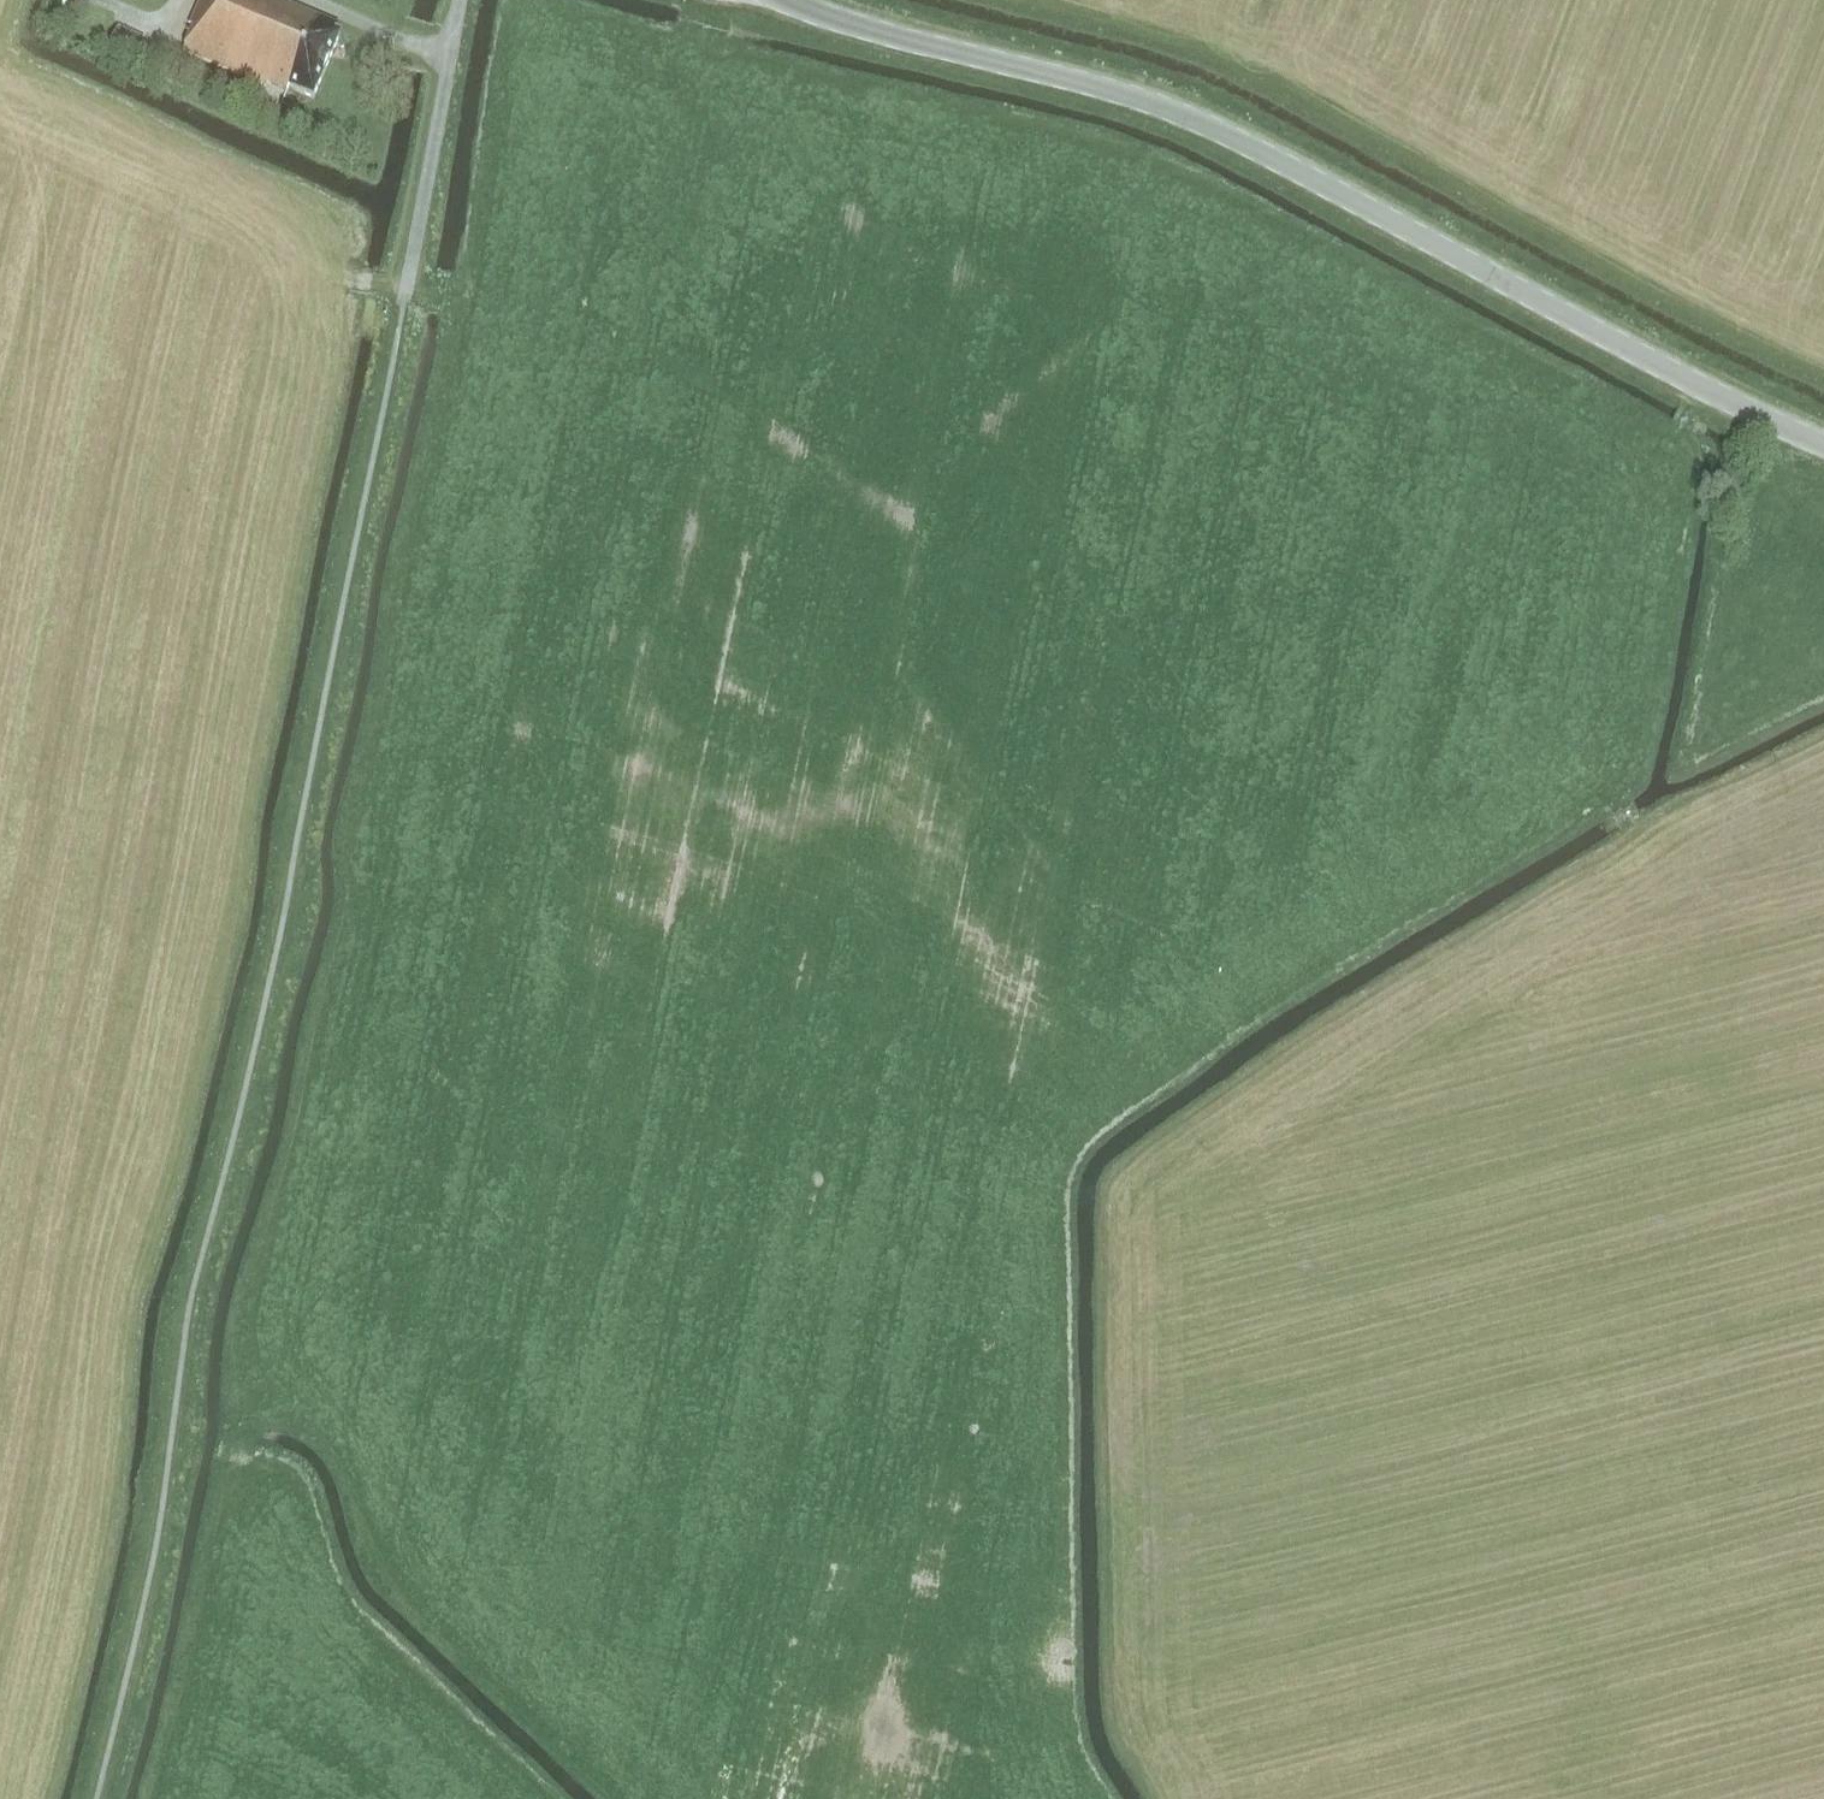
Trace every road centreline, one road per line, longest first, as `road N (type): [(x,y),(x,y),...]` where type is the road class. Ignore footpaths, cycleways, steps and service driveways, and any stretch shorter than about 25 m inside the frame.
road 1 (tertiary): [(1823,445),(1145,106),(1029,80),(789,0)]
road 2 (unclassified): [(402,307),(459,0)]

